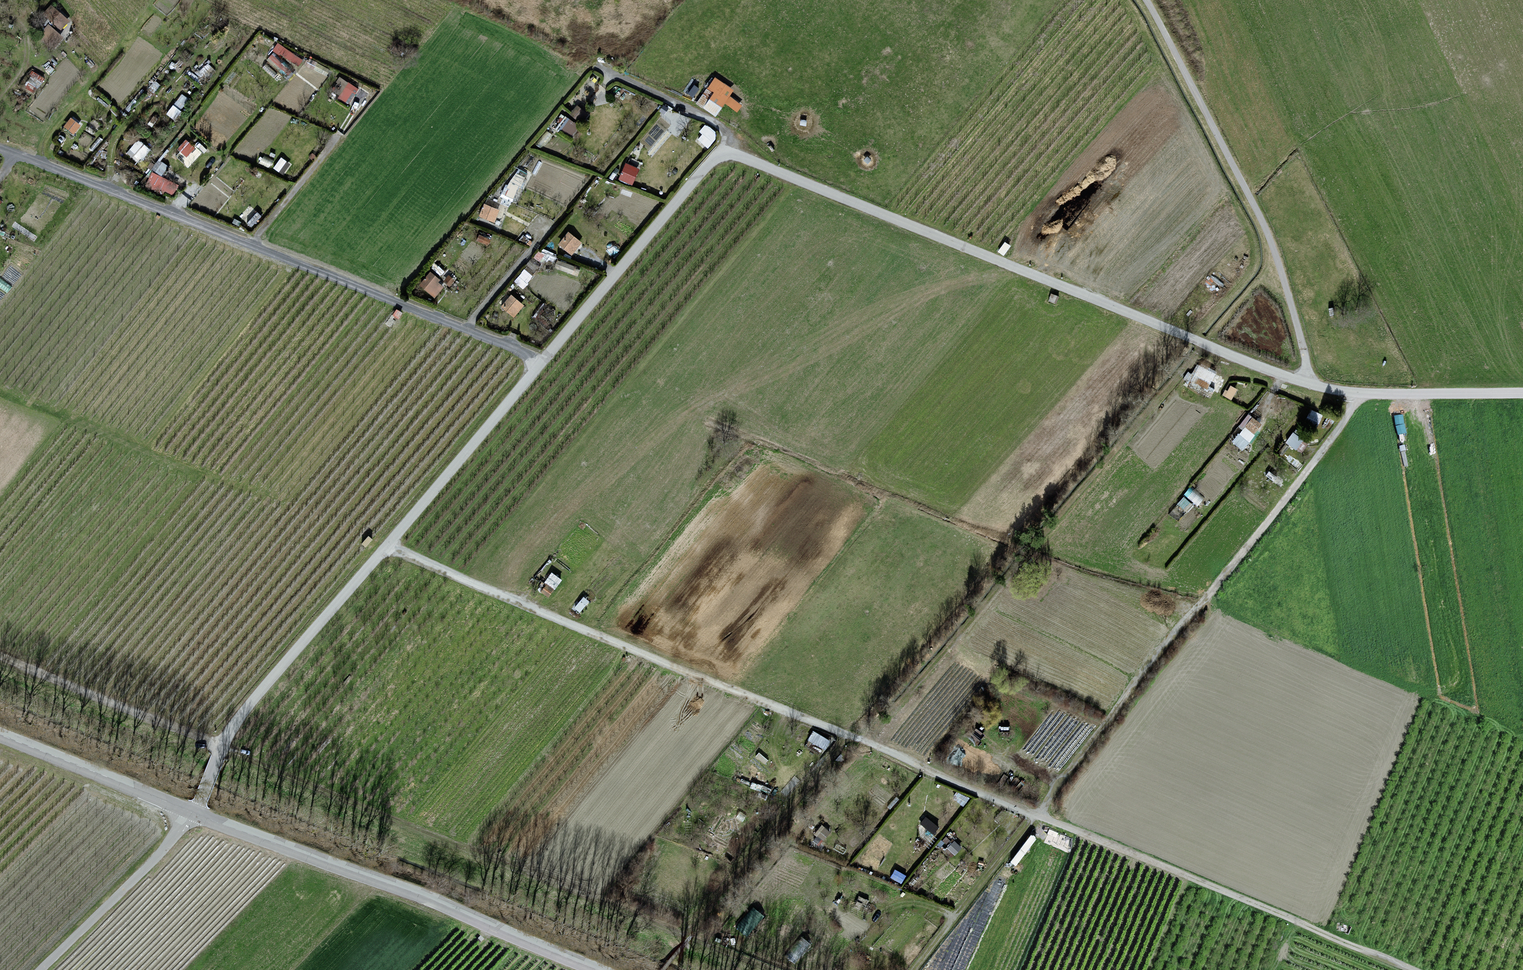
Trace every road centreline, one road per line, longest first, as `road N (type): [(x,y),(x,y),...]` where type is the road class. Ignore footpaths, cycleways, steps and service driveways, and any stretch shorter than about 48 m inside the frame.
road 1 (unclassified): [(1306,383),(721,156),(242,714),(220,745),(195,813)]
road 2 (track): [(0,656),(772,969)]
road 3 (track): [(386,546),(1036,814)]
road 4 (track): [(0,148),(524,351),(540,365)]
road 5 (track): [(1036,814),(1334,435),(1355,393)]
road 6 (unclassified): [(596,969),(195,813)]
road 7 (unclassified): [(1306,383),(1272,244),(1146,0)]
road 8 (track): [(1036,814),(1415,969)]
road 9 (unclassified): [(42,969),(195,813)]
road 10 (unclassified): [(1522,393),(1387,394),(1306,383)]
road 11 (unclassified): [(195,813),(0,736)]
road 12 (track): [(916,969),(1036,814)]
road 13 (track): [(252,247),(352,113)]
road 14 (track): [(1194,609),(1038,560)]
road 15 (track): [(727,154),(714,121),(602,67)]
road 16 (track): [(465,328),(548,226)]

